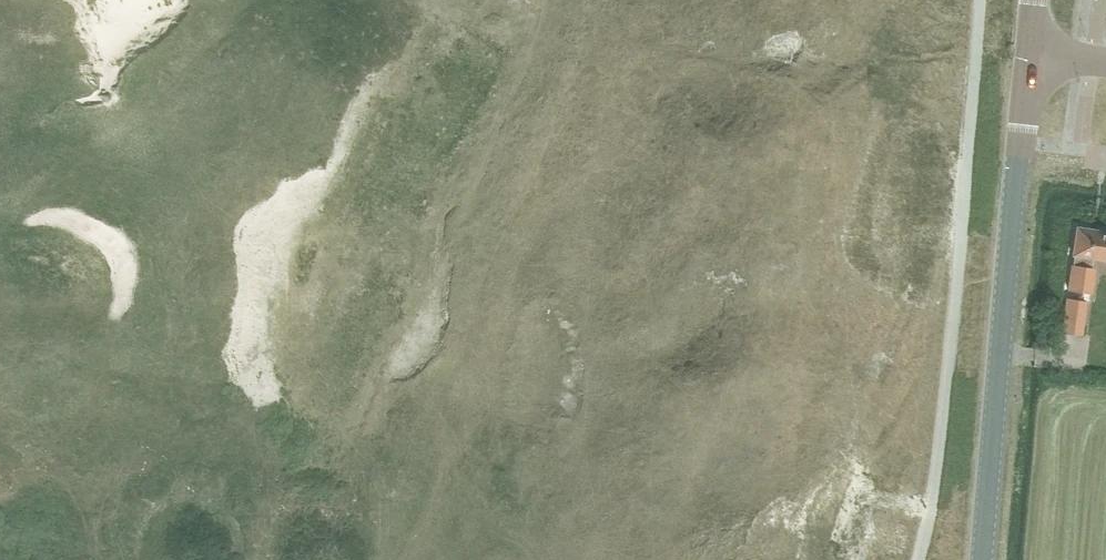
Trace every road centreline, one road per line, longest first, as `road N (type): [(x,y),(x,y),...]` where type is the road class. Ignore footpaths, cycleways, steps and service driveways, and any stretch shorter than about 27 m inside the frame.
road 1 (secondary): [(983,559),(1028,54)]

